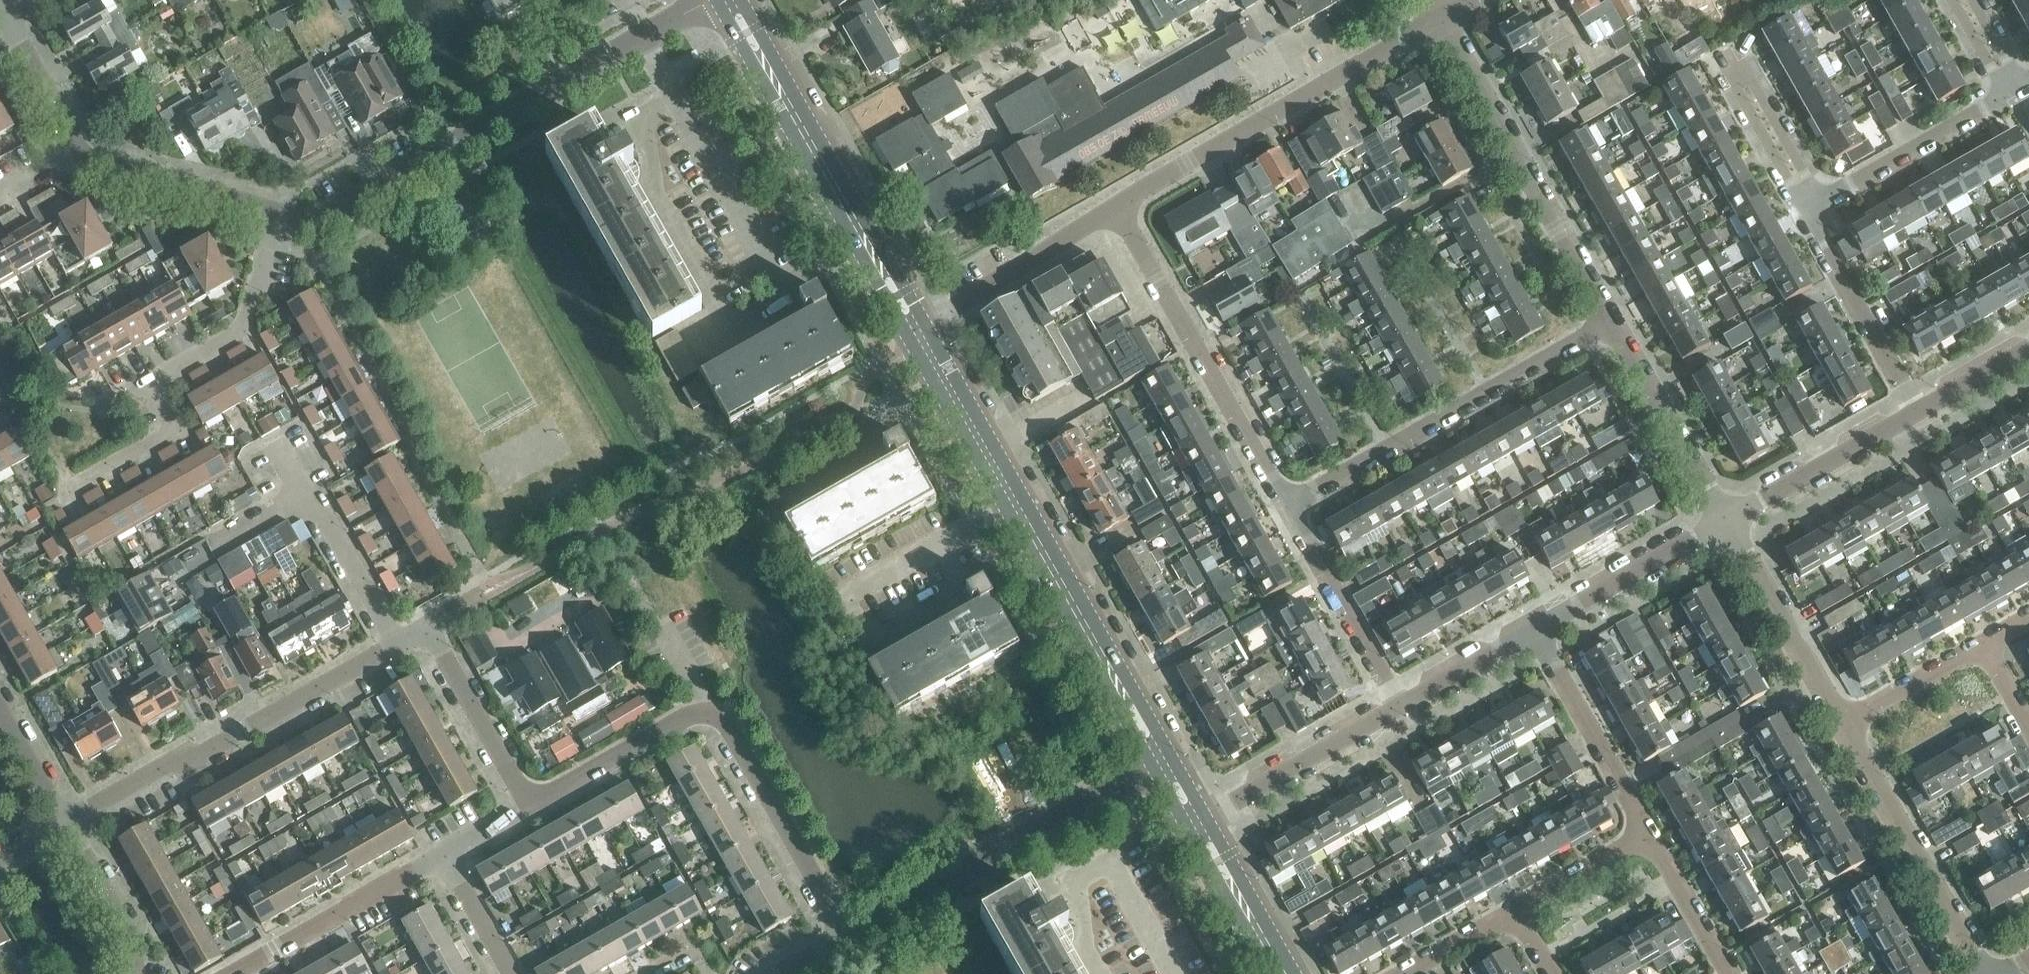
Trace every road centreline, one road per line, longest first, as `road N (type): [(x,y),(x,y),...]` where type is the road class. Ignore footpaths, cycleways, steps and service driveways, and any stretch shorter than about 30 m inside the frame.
road 1 (secondary): [(1160,762),(914,332)]
road 2 (residential): [(71,490),(177,431),(149,382),(241,330),(258,290),(268,208)]
road 3 (residential): [(1280,508),(1611,318)]
road 4 (secondary): [(914,332),(726,0)]
road 5 (residential): [(64,823),(397,642)]
road 6 (residential): [(1115,210),(1441,19)]
road 7 (residential): [(846,938),(1160,762)]
road 8 (residential): [(1611,318),(1441,19)]
road 9 (residential): [(1280,508),(1115,210)]
road 10 (residential): [(556,86),(370,184),(292,216),(268,208)]
road 11 (residential): [(1979,973),(1841,725)]
road 12 (residential): [(699,713),(729,727),(846,938)]
road 13 (residential): [(1173,973),(1110,862),(1079,880),(1093,973)]
road 14 (residential): [(222,973),(443,854)]
road 15 (residential): [(1805,206),(2013,91)]
road 16 (residential): [(914,332),(1115,210)]
road 17 (residential): [(1918,412),(1805,206)]
road 18 (residential): [(1841,725),(1724,522)]
road 19 (residential): [(1647,835),(1534,630)]
road 20 (residential): [(1724,522),(1611,318)]
road 21 (residential): [(1196,824),(1396,708)]
road 22 (residential): [(1396,708),(1280,508)]
road 23 (residential): [(1724,522),(1918,412)]
road 24 (residential): [(1534,630),(1724,522)]
road 25 (residential): [(528,805),(424,627)]
road 26 (residential): [(268,208),(78,149)]
road 27 (residential): [(528,805),(699,713)]
road 28 (residential): [(397,642),(306,495)]
road 29 (secondary): [(1281,973),(1196,824)]
road 30 (residential): [(129,973),(131,944),(64,823)]
road 31 (residential): [(1841,725),(1981,647)]
road 32 (residential): [(1728,973),(1647,835)]
road 33 (residential): [(1396,708),(1534,630)]
road 34 (residential): [(1511,915),(1647,835)]
road 35 (residential): [(78,149),(0,14)]
road 36 (residential): [(1805,206),(1734,74)]
road 37 (residential): [(443,854),(510,973)]
road 38 (residential): [(0,707),(64,823)]
road 39 (residential): [(1918,412),(2028,349)]
road 40 (residential): [(1404,973),(1511,915)]

